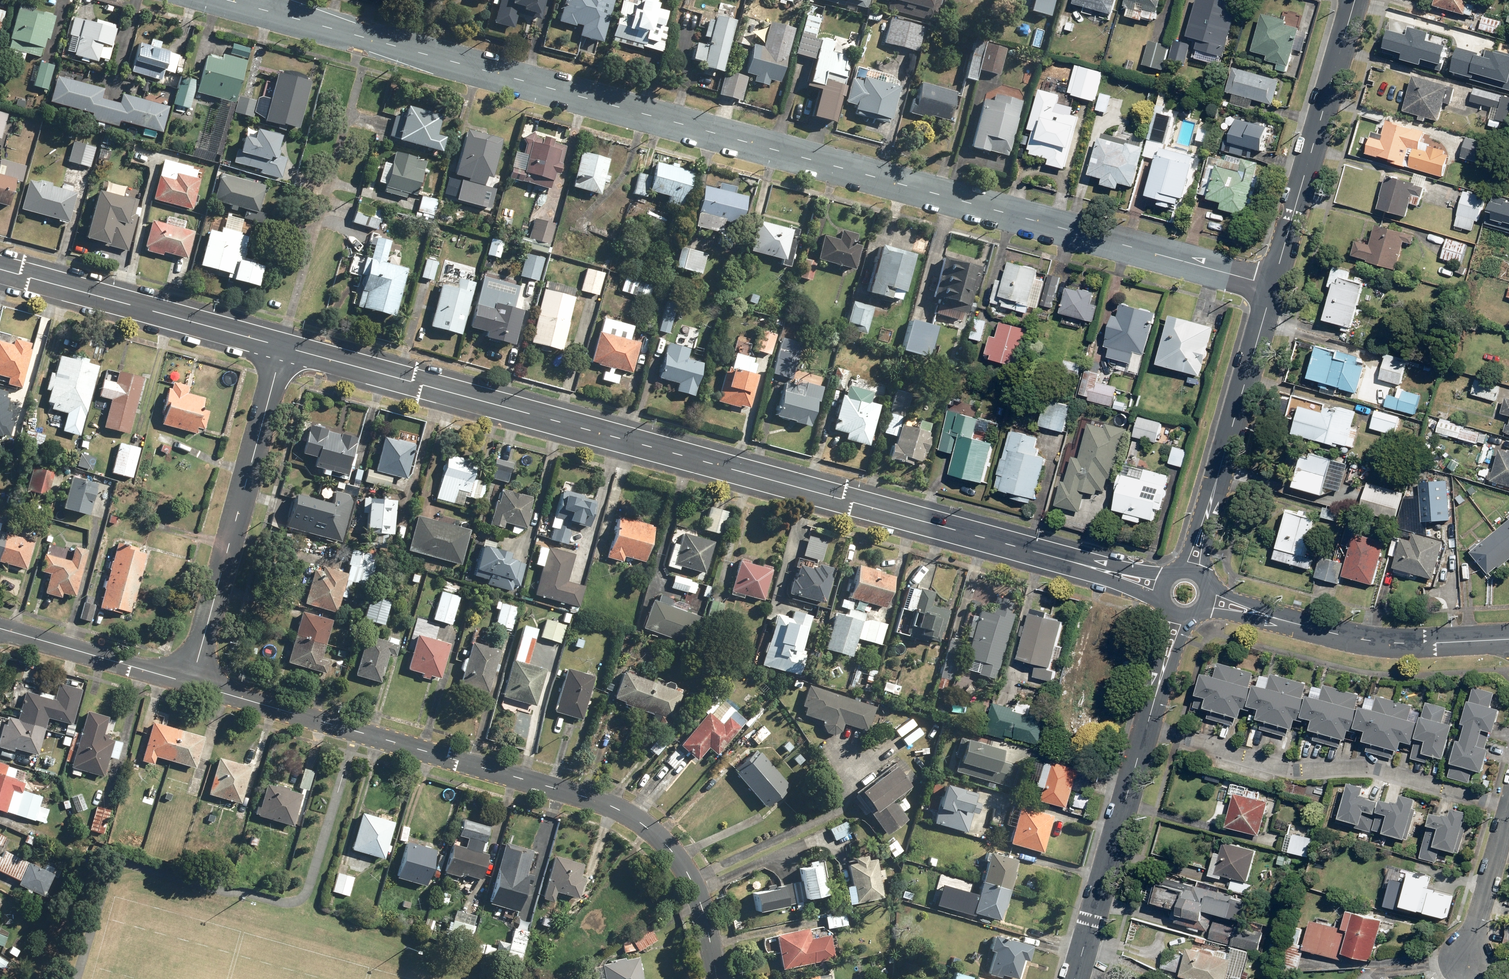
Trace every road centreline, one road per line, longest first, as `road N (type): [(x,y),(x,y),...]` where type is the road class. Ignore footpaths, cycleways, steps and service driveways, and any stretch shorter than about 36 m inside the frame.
road 1 (residential): [(1273,285),(235,0)]
road 2 (tertiary): [(1078,564),(283,346)]
road 3 (residential): [(191,684),(626,813),(689,875),(717,978)]
road 4 (residential): [(191,684),(283,346)]
road 5 (residential): [(1355,0),(1273,285)]
road 6 (residential): [(1156,693),(1074,978)]
road 7 (tertiary): [(283,346),(0,269)]
road 8 (residential): [(283,346),(358,84)]
road 9 (tertiary): [(1508,639),(1379,642),(1288,622)]
road 10 (residential): [(0,628),(191,684)]
road 11 (residential): [(1273,285),(1218,475)]
road 12 (residential): [(1508,807),(1465,959)]

